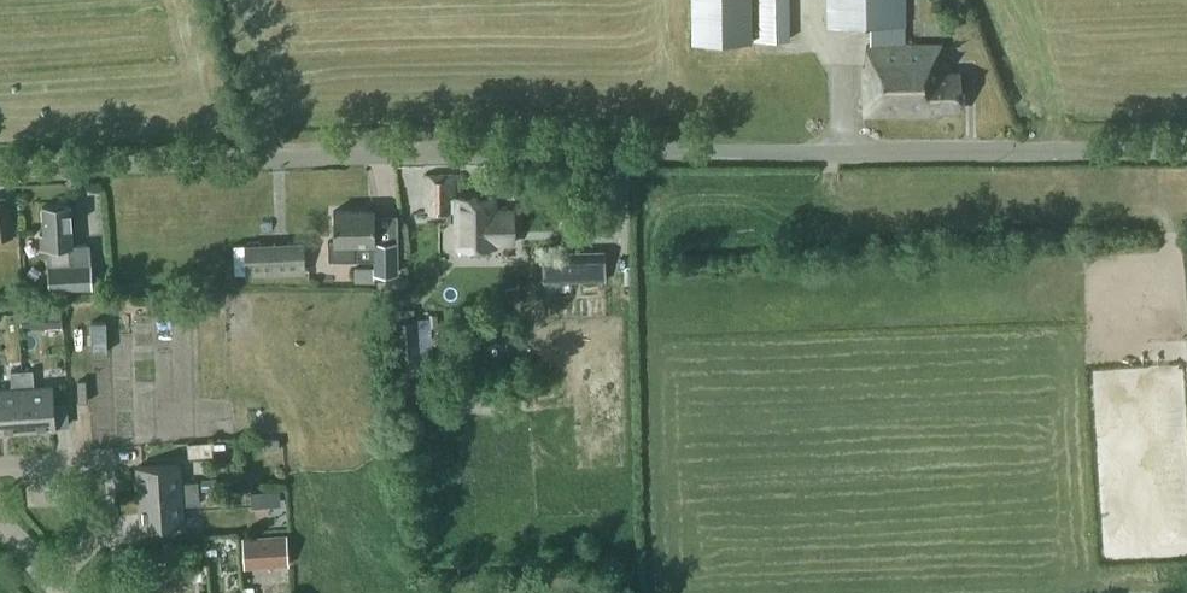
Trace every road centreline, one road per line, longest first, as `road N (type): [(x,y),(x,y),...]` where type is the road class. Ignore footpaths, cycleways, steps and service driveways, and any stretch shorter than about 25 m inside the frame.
road 1 (tertiary): [(0,167),(1186,149)]

